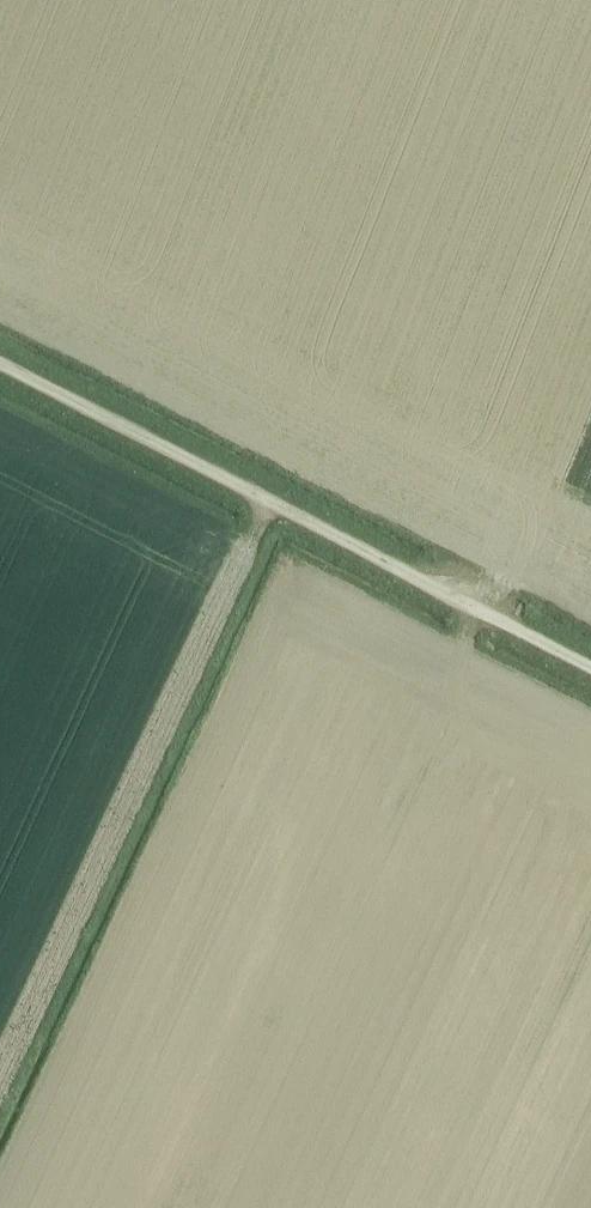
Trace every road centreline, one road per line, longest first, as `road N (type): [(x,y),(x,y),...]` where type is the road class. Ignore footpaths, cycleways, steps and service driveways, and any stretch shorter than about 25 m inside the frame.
road 1 (unclassified): [(590,663),(0,360)]

